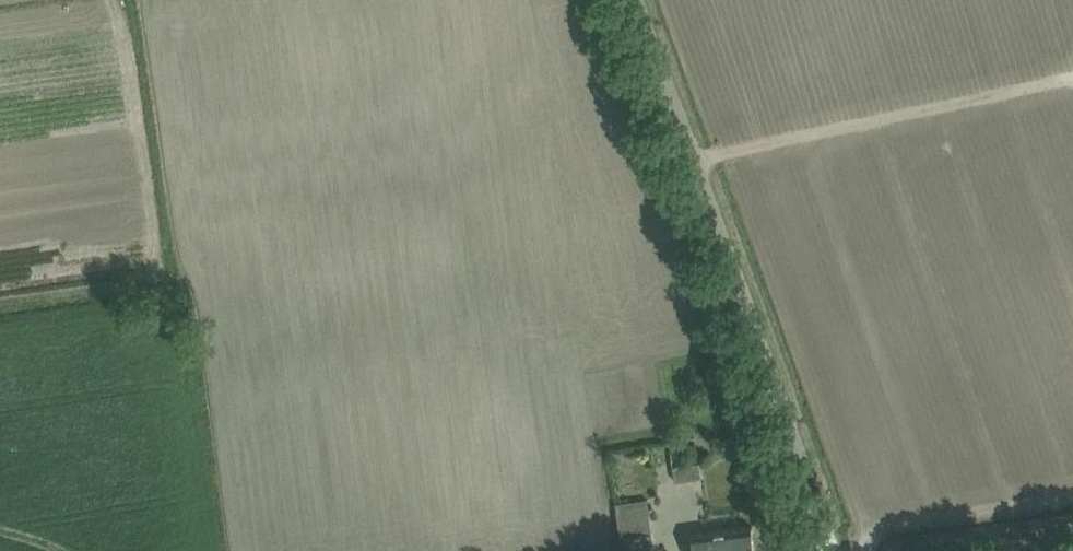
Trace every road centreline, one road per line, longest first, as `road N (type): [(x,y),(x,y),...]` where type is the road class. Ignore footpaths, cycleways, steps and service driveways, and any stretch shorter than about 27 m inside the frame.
road 1 (unclassified): [(828,550),(638,0)]

